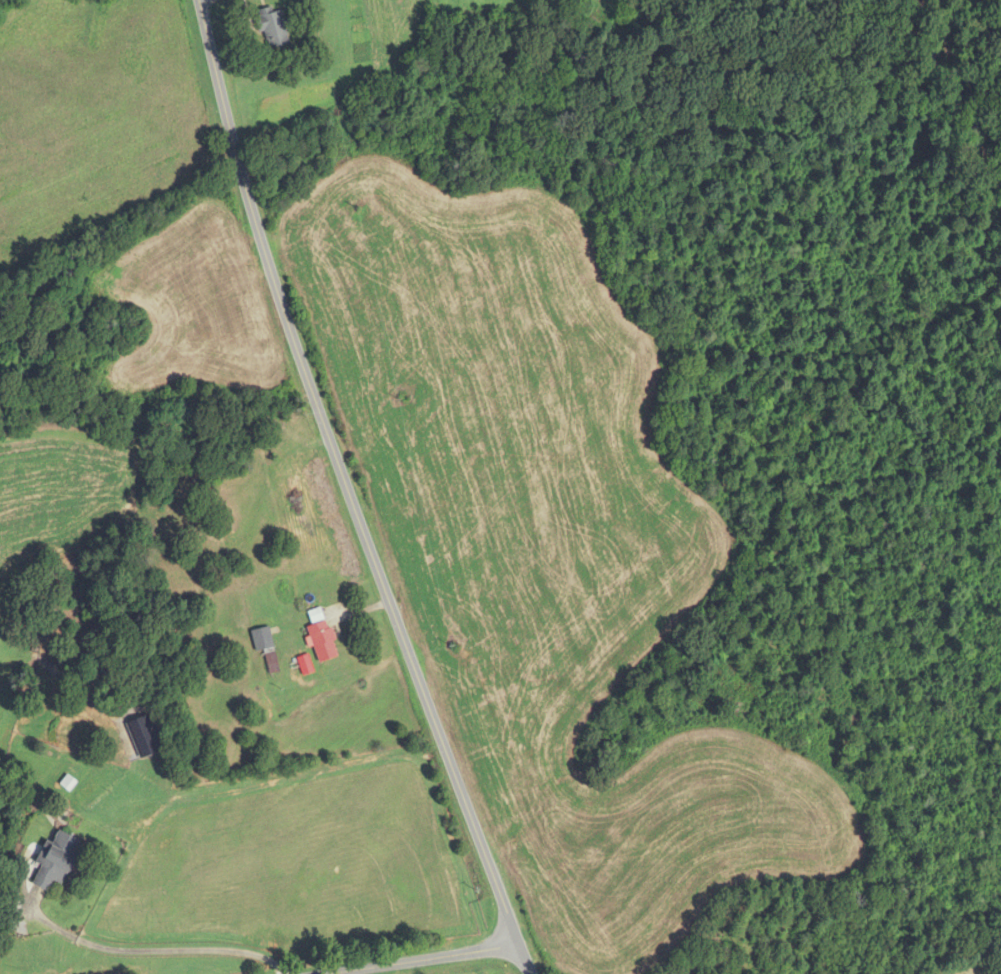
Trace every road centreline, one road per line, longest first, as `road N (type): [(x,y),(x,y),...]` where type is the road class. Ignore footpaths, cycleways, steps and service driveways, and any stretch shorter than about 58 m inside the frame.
road 1 (residential): [(531,973),(290,332),(198,0)]
road 2 (residential): [(325,973),(518,945)]

